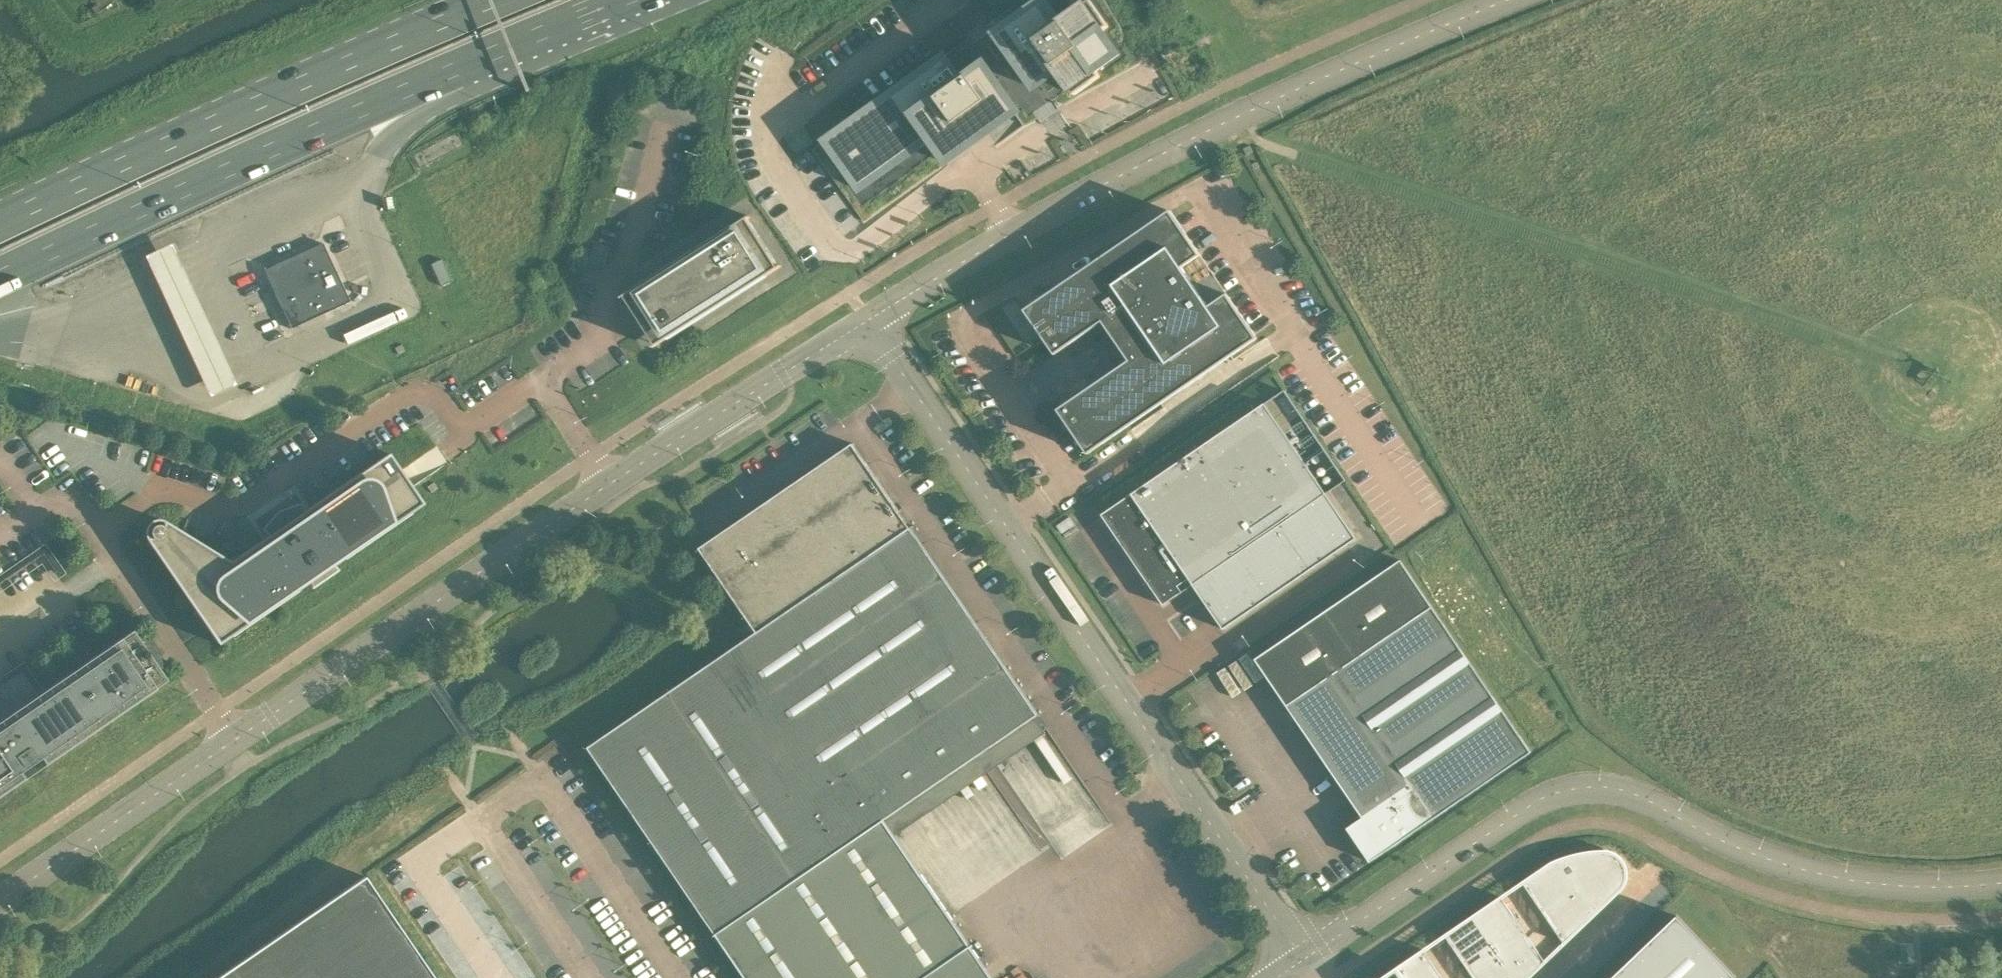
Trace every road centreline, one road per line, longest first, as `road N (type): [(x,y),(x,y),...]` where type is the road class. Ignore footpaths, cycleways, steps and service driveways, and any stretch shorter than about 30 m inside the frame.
road 1 (unclassified): [(0,903),(607,486),(868,321)]
road 2 (unclassified): [(1306,962),(868,321)]
road 3 (unclassified): [(1306,962),(1488,833),(1562,791),(1595,787),(1642,797),(1781,863),(1847,879),(1962,887),(2001,881)]
road 4 (unclassified): [(868,321),(1123,174),(1510,0)]
road 5 (trunk): [(511,0),(0,227)]
road 6 (trunk): [(0,278),(455,69)]
road 7 (trunk): [(455,69),(621,0)]

